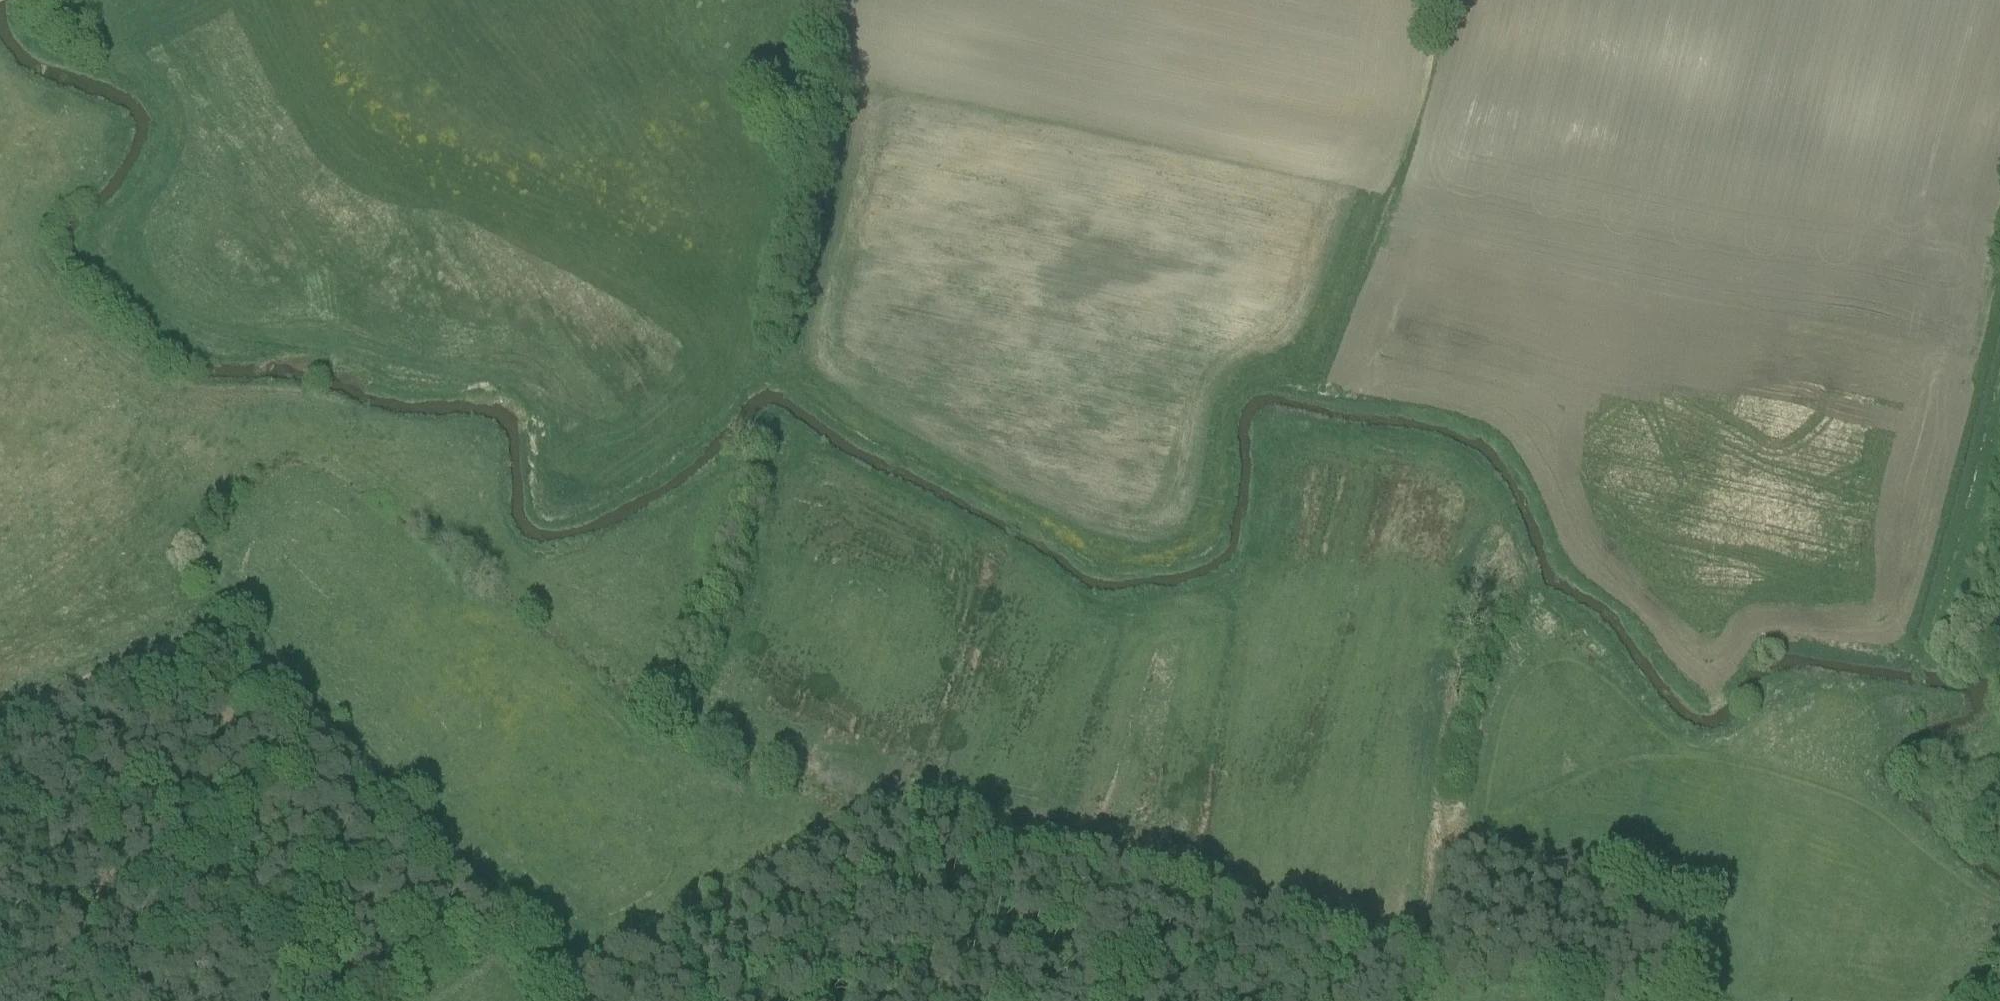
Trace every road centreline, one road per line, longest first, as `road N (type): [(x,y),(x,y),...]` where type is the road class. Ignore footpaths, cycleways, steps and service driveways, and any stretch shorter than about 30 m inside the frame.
road 1 (track): [(579,1000),(236,649),(175,647),(0,723)]

